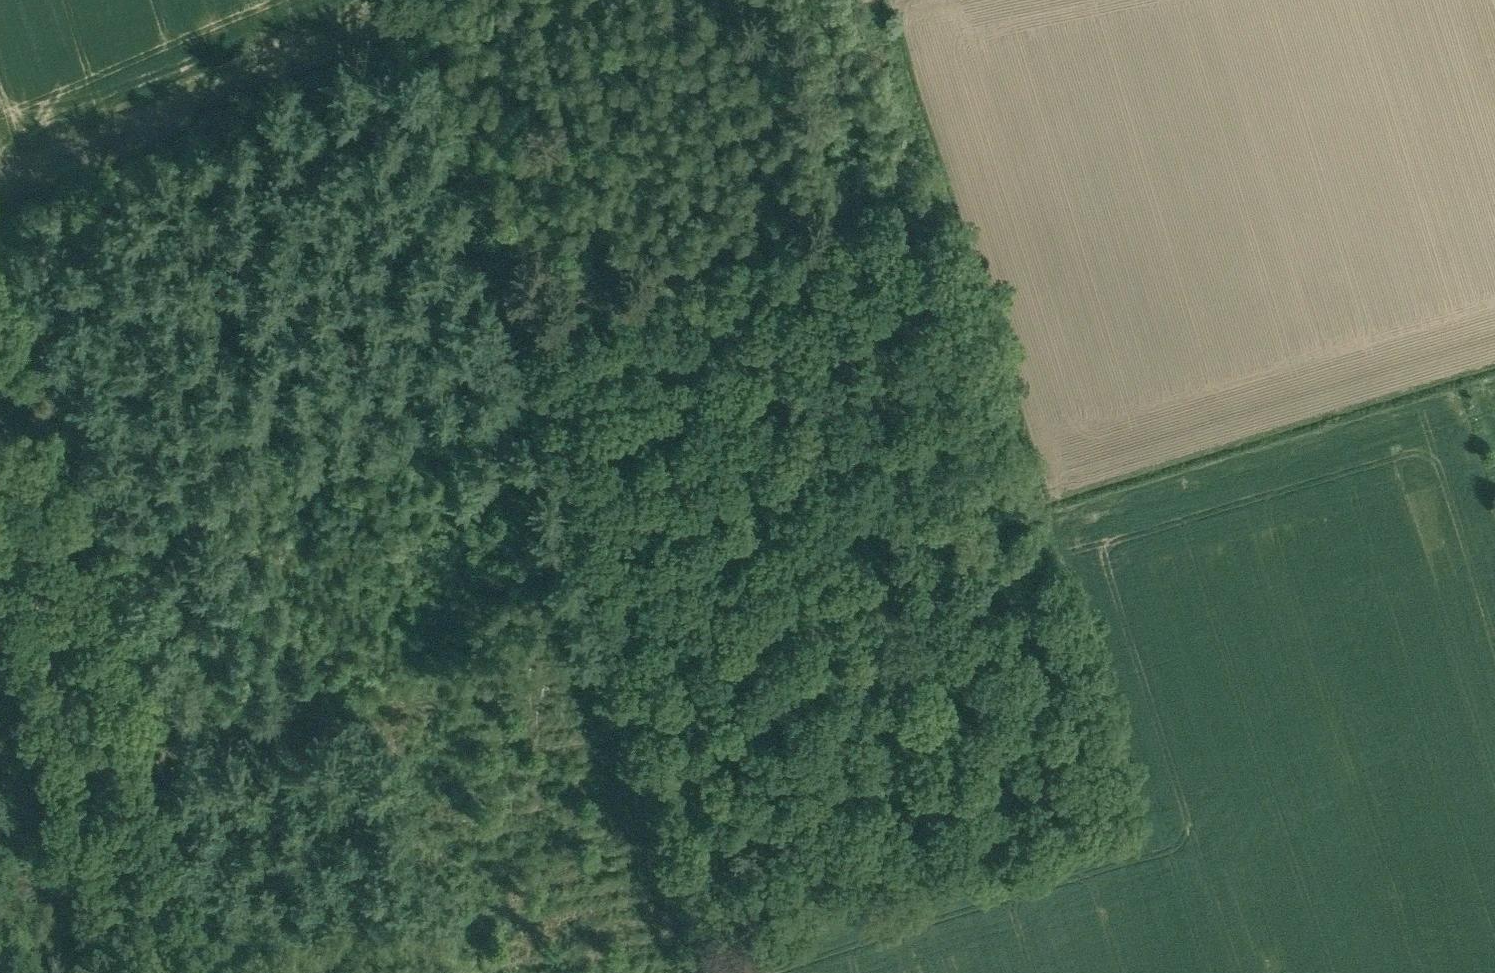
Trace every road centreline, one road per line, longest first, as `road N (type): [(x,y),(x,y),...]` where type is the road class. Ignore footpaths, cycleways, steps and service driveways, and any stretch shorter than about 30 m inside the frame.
road 1 (track): [(92,773),(611,659),(1057,510)]
road 2 (track): [(153,972),(0,475)]

